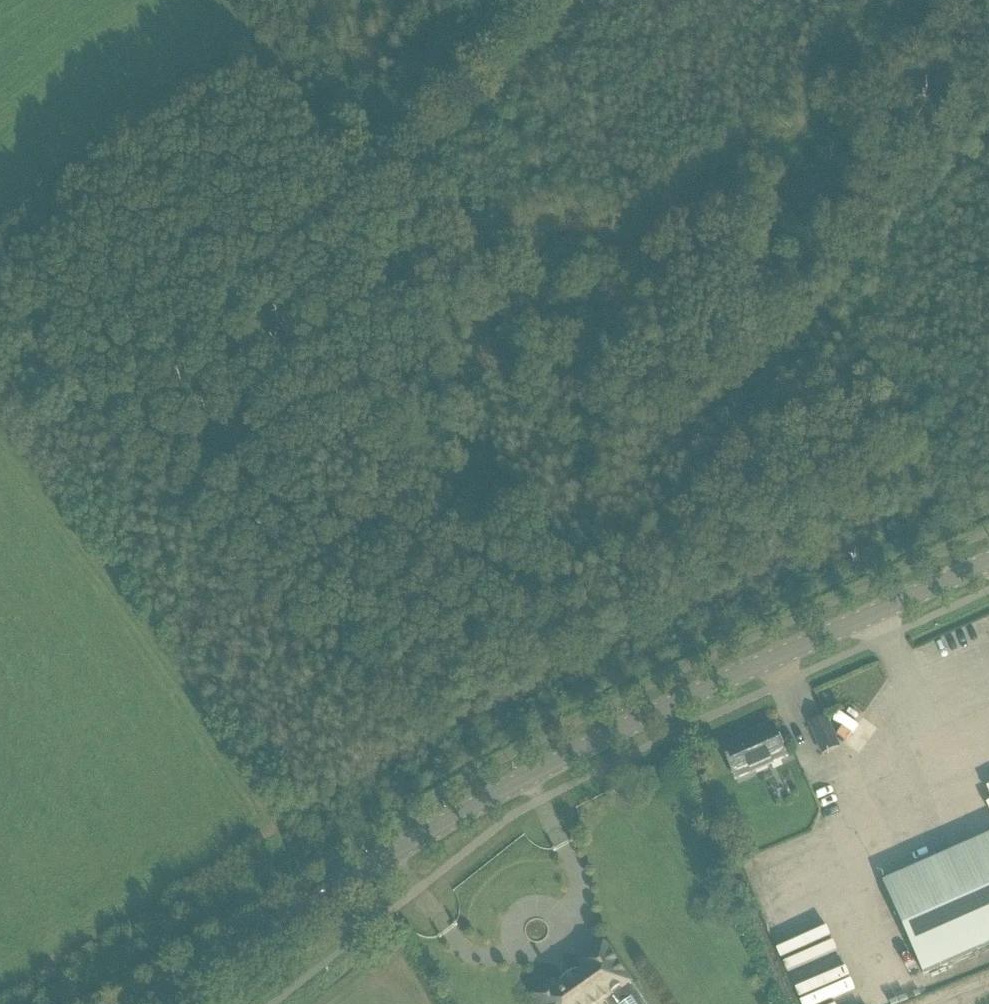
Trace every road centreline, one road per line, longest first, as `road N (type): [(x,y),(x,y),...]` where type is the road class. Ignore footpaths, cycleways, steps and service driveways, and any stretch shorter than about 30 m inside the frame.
road 1 (tertiary): [(144,1003),(361,869),(613,729),(988,561)]

